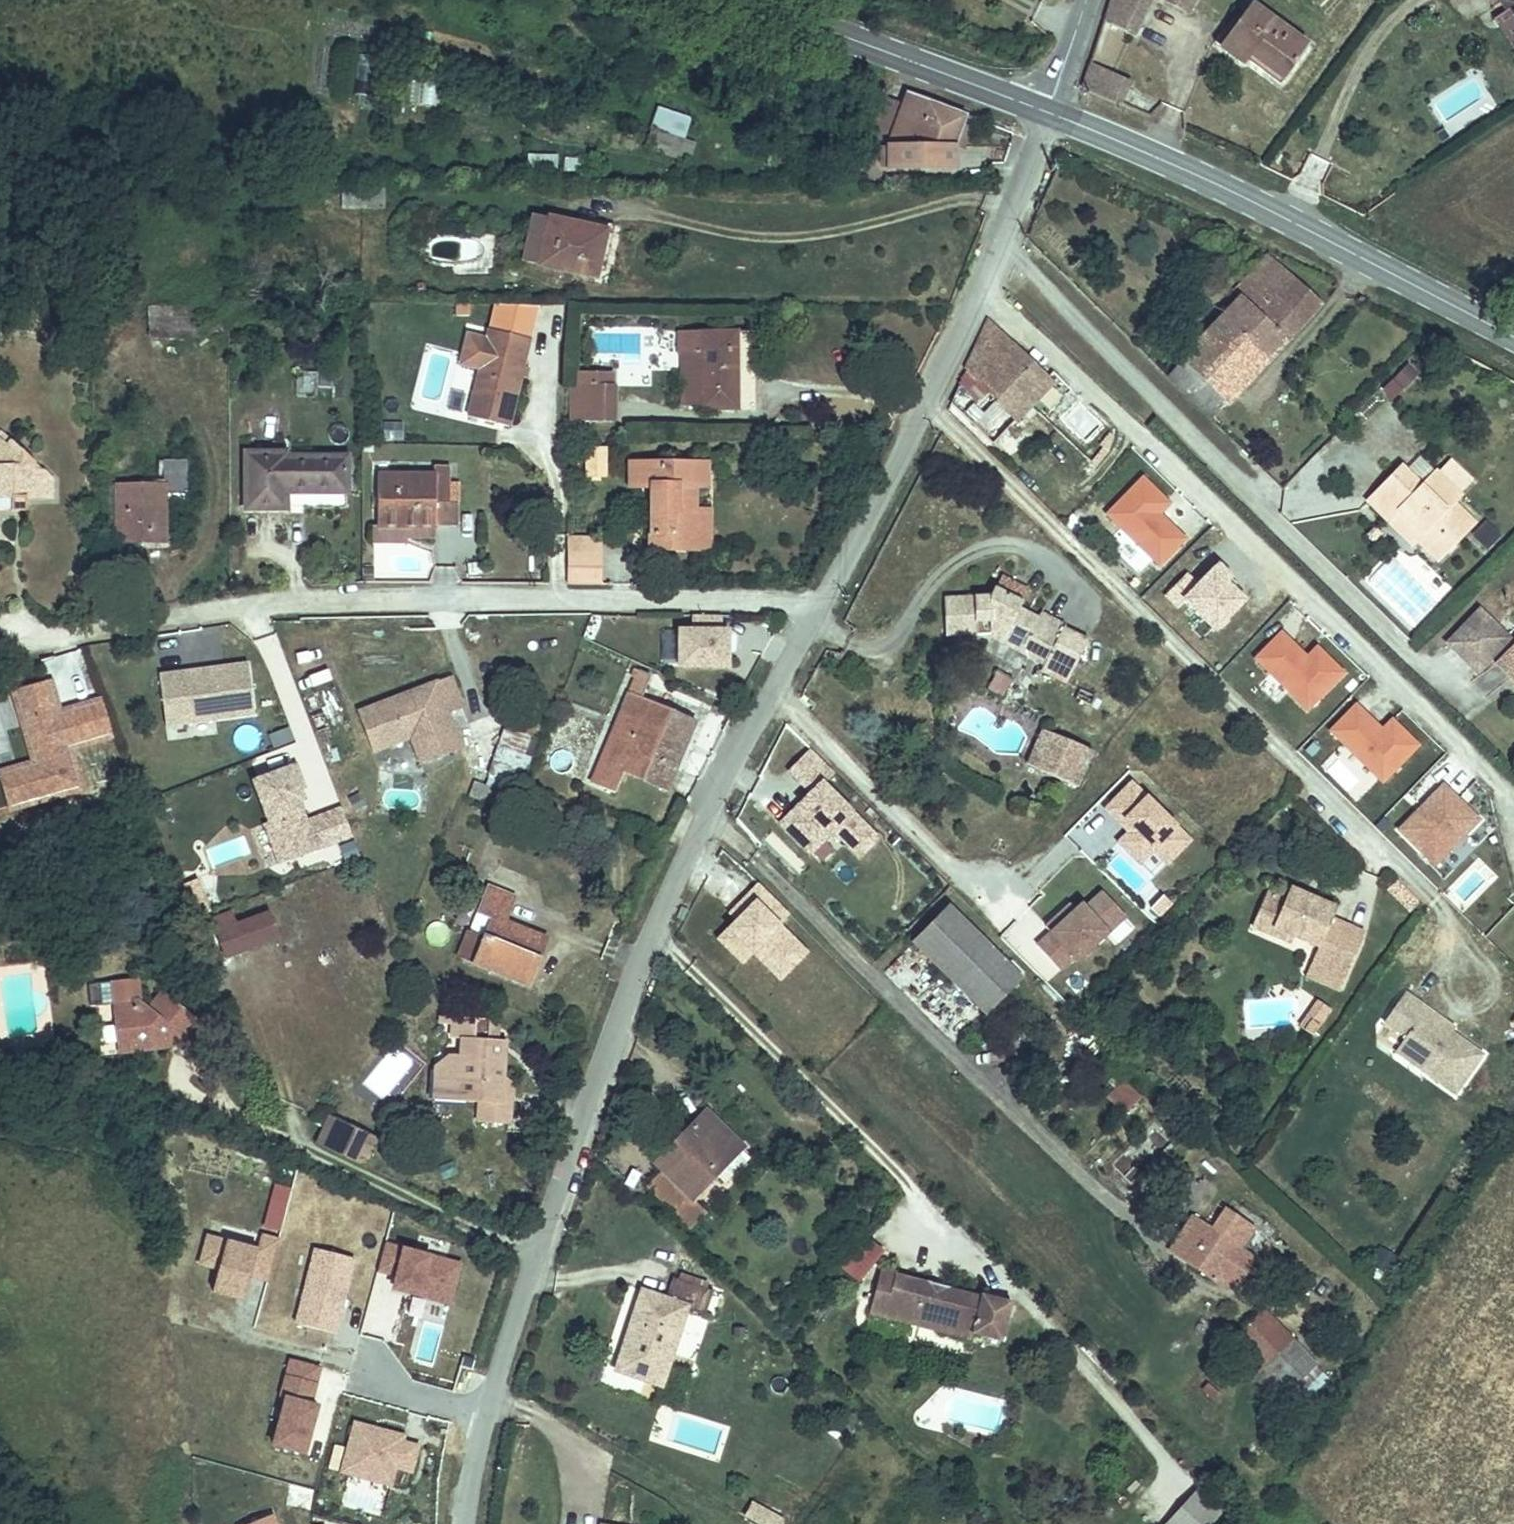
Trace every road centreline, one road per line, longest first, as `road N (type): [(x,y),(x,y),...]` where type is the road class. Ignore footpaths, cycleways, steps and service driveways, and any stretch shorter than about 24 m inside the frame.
road 1 (residential): [(1049,113),(997,253),(815,613),(714,787),(633,981),(492,1394),(470,1523)]
road 2 (secondary): [(1513,337),(1283,215),(1049,113)]
road 3 (secondary): [(1049,113),(744,0)]

